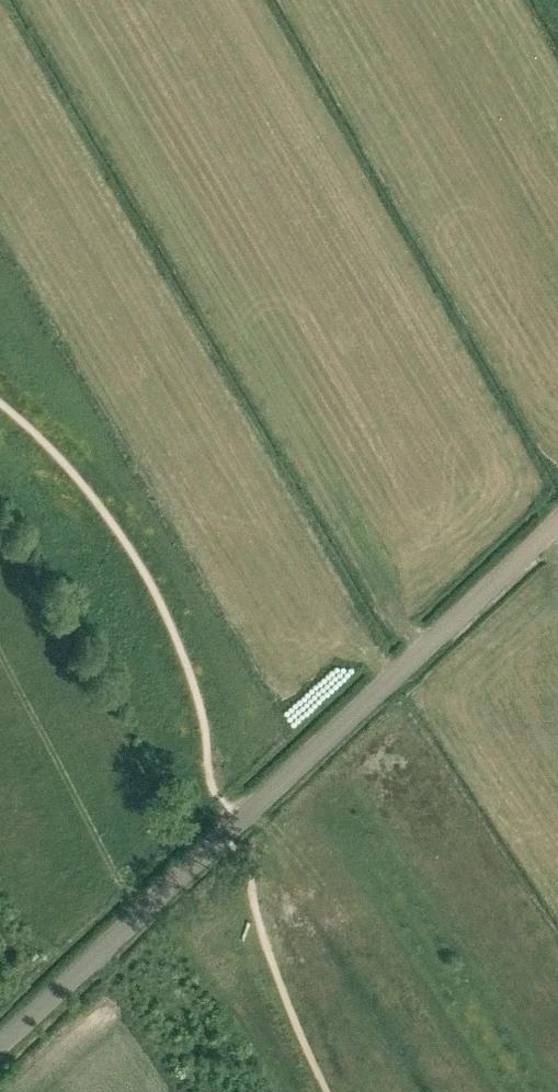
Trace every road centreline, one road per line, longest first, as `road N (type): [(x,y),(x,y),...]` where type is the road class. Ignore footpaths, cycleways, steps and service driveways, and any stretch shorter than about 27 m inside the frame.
road 1 (unclassified): [(0,1052),(557,522)]

